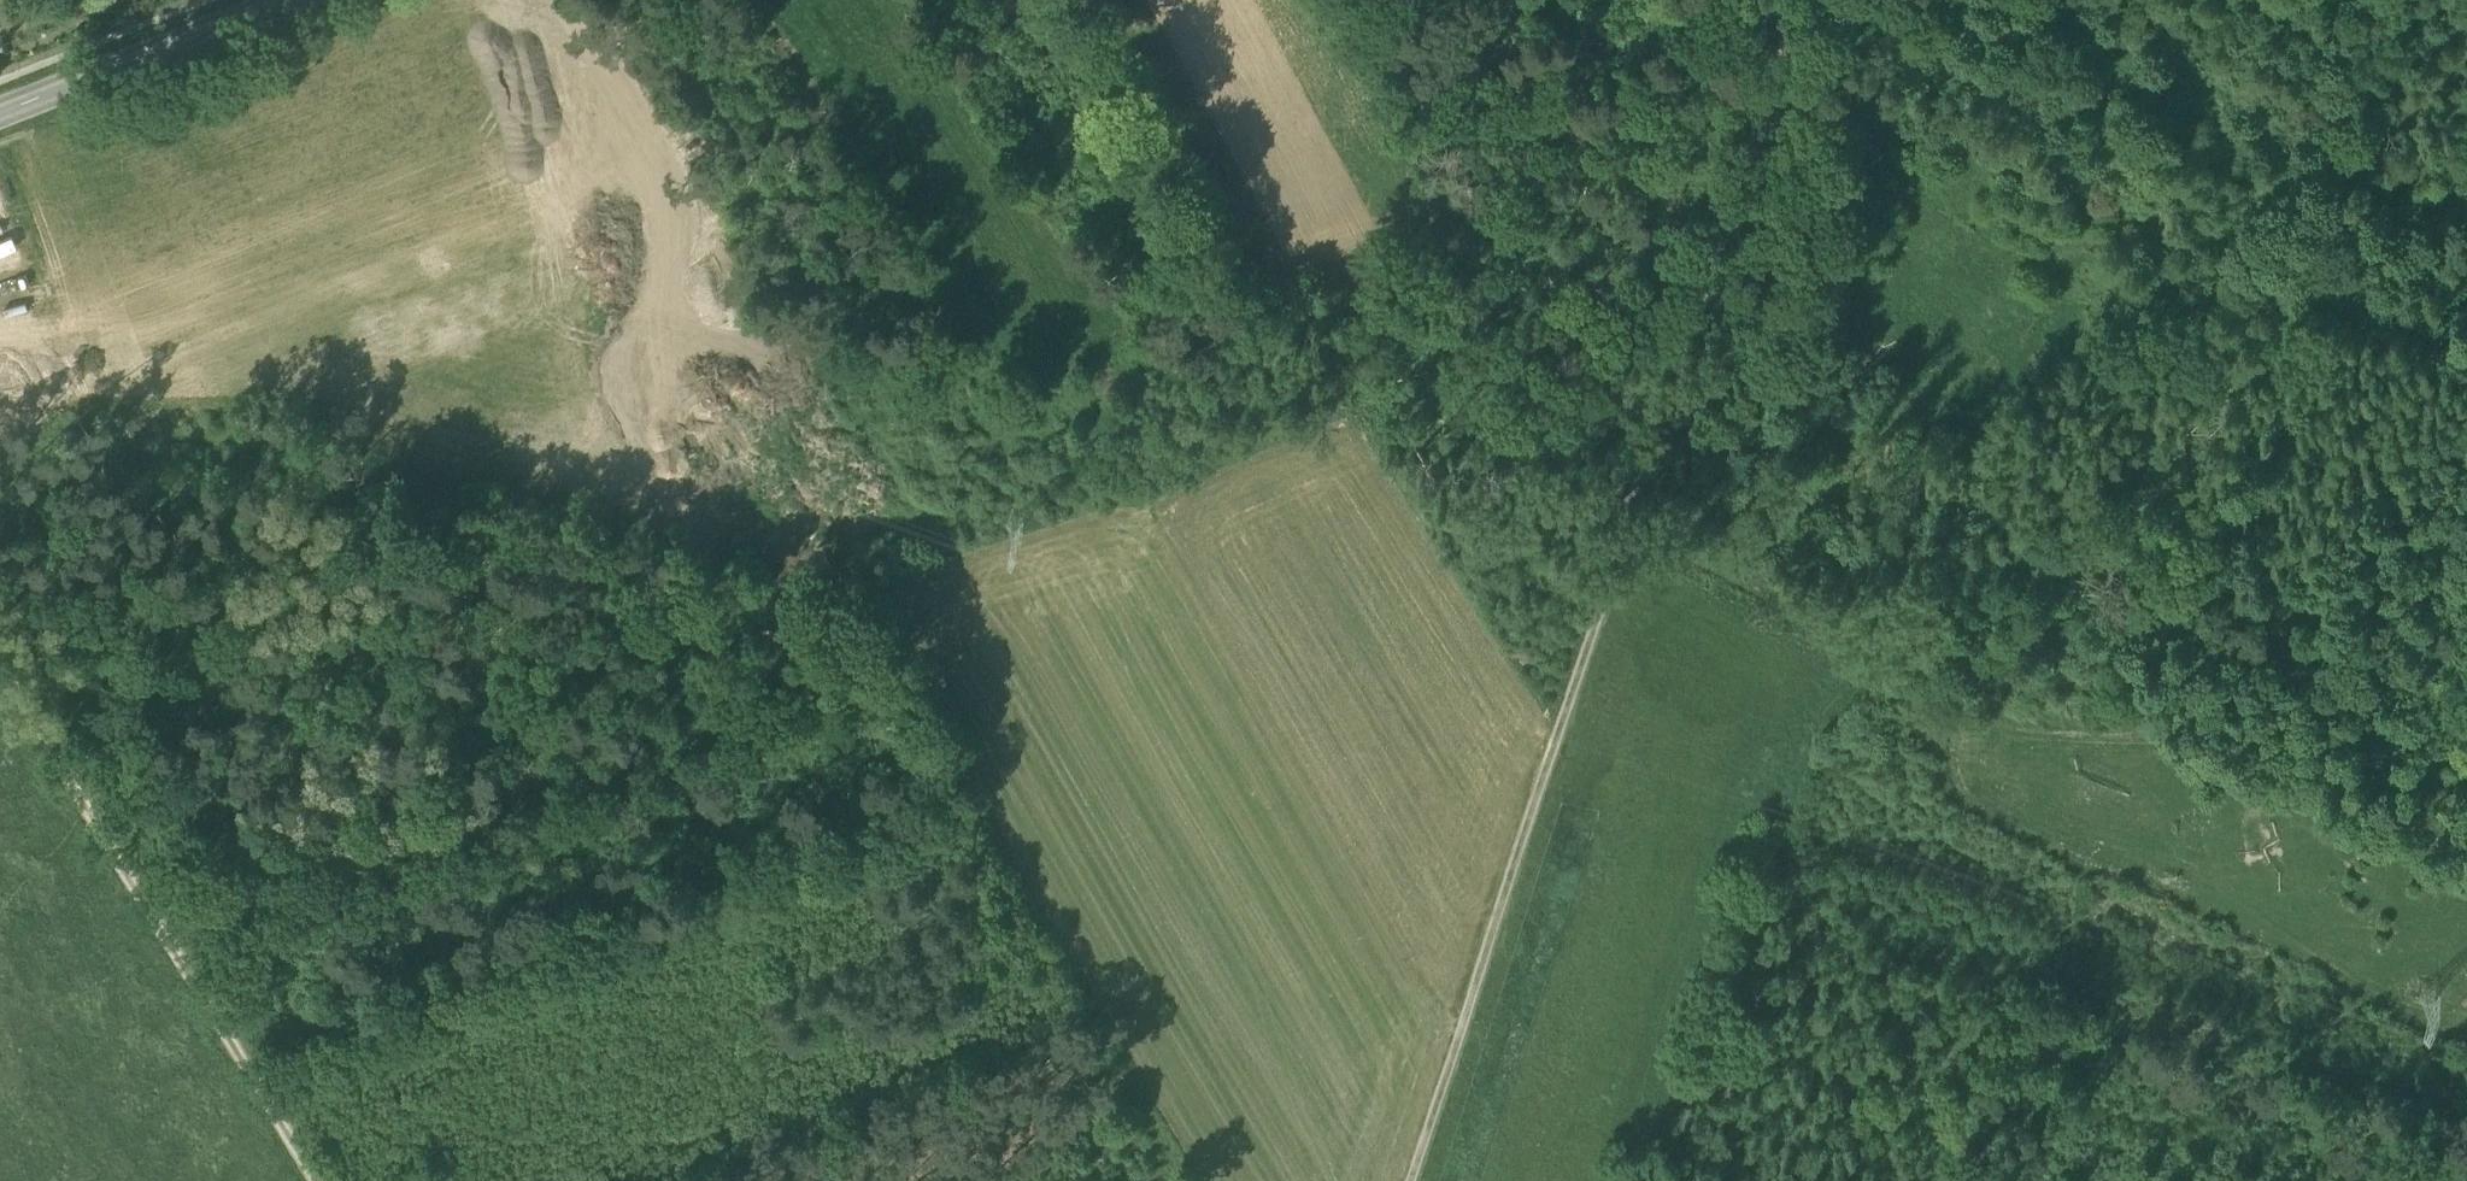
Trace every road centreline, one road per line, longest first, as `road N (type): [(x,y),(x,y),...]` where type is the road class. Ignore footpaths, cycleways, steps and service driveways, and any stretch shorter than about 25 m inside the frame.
road 1 (track): [(1804,0),(1407,1180)]
road 2 (track): [(319,1180),(0,656)]
road 3 (secondary): [(285,0),(0,110)]
road 4 (track): [(892,0),(1027,212)]

